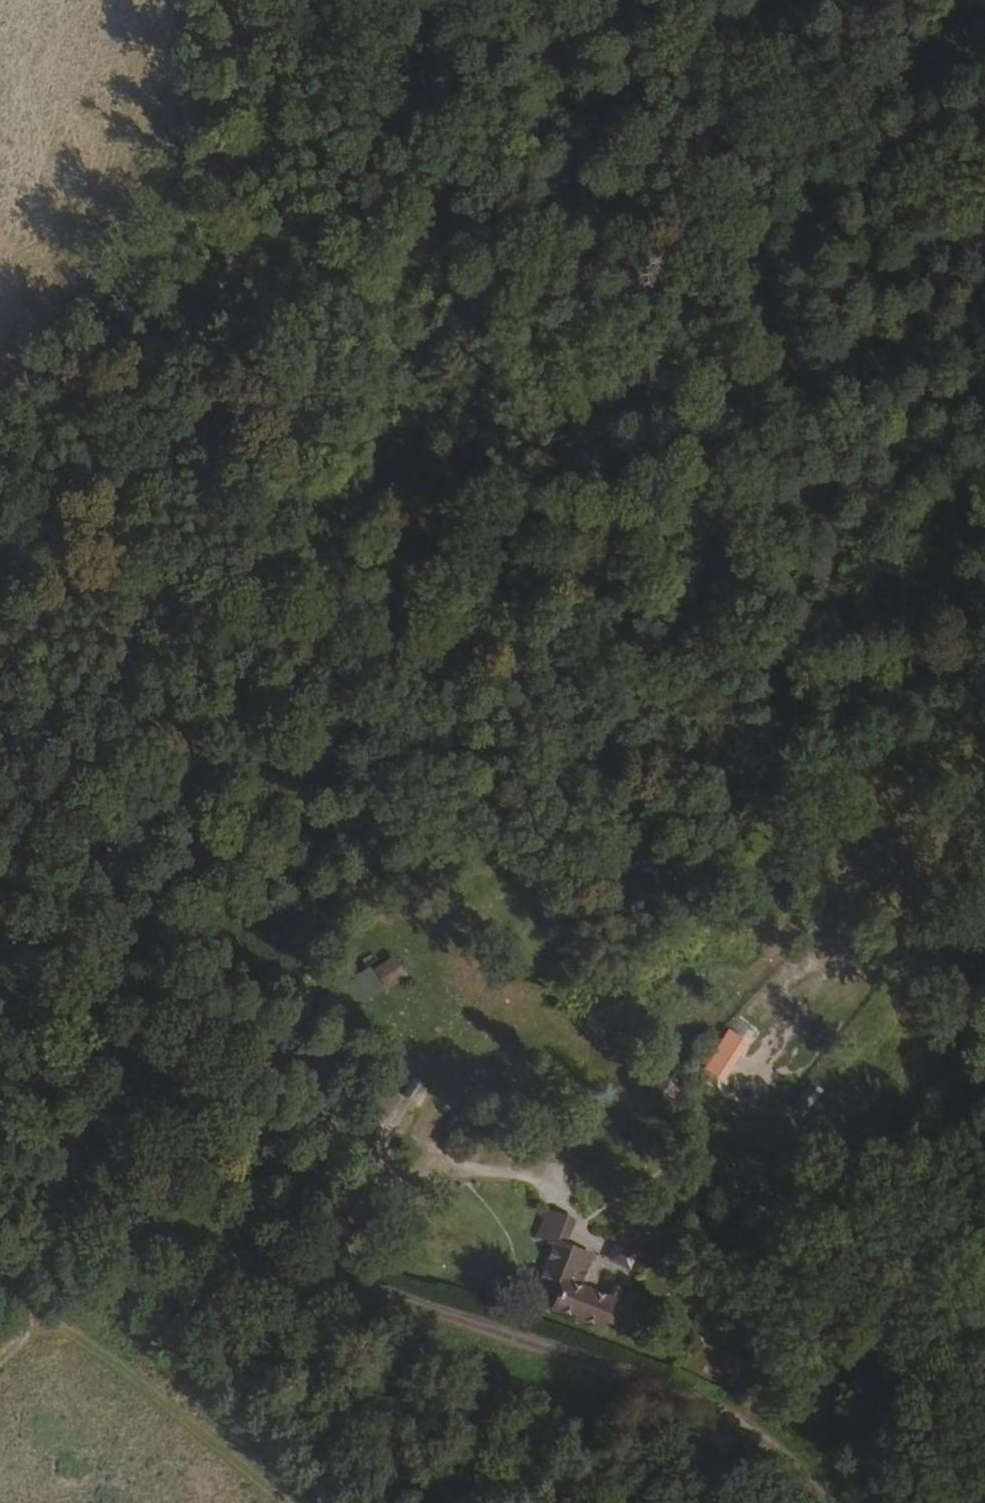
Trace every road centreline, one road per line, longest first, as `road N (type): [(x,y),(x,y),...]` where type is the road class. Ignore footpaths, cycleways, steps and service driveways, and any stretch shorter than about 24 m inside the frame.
road 1 (unclassified): [(0,1143),(120,1218),(718,1408)]
road 2 (track): [(718,1408),(825,1502)]

